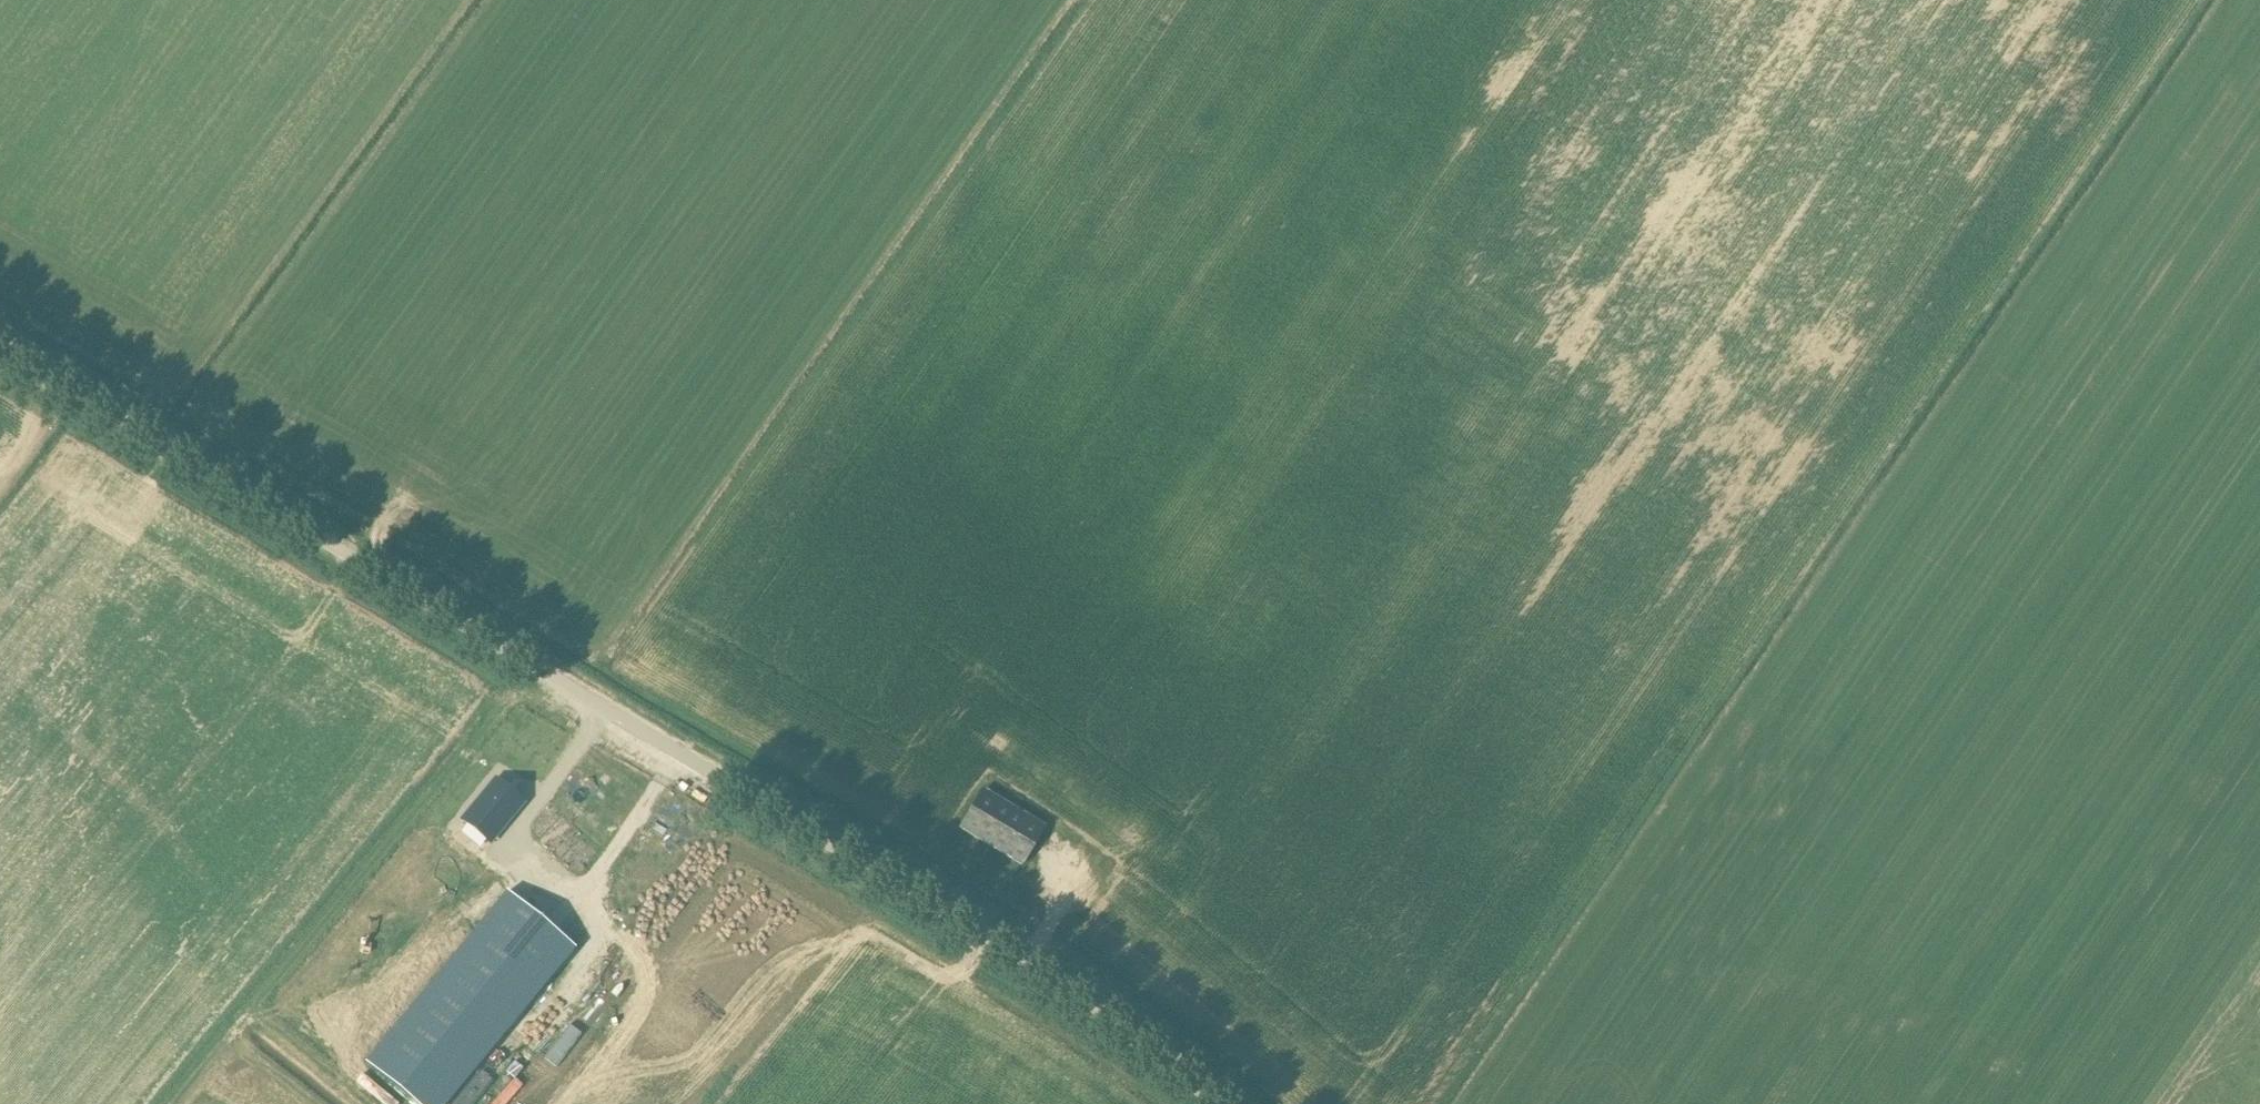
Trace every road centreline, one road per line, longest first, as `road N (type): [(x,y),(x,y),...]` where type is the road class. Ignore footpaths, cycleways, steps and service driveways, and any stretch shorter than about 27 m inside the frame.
road 1 (unclassified): [(1248,1103),(1160,1029),(1032,944),(0,347)]

